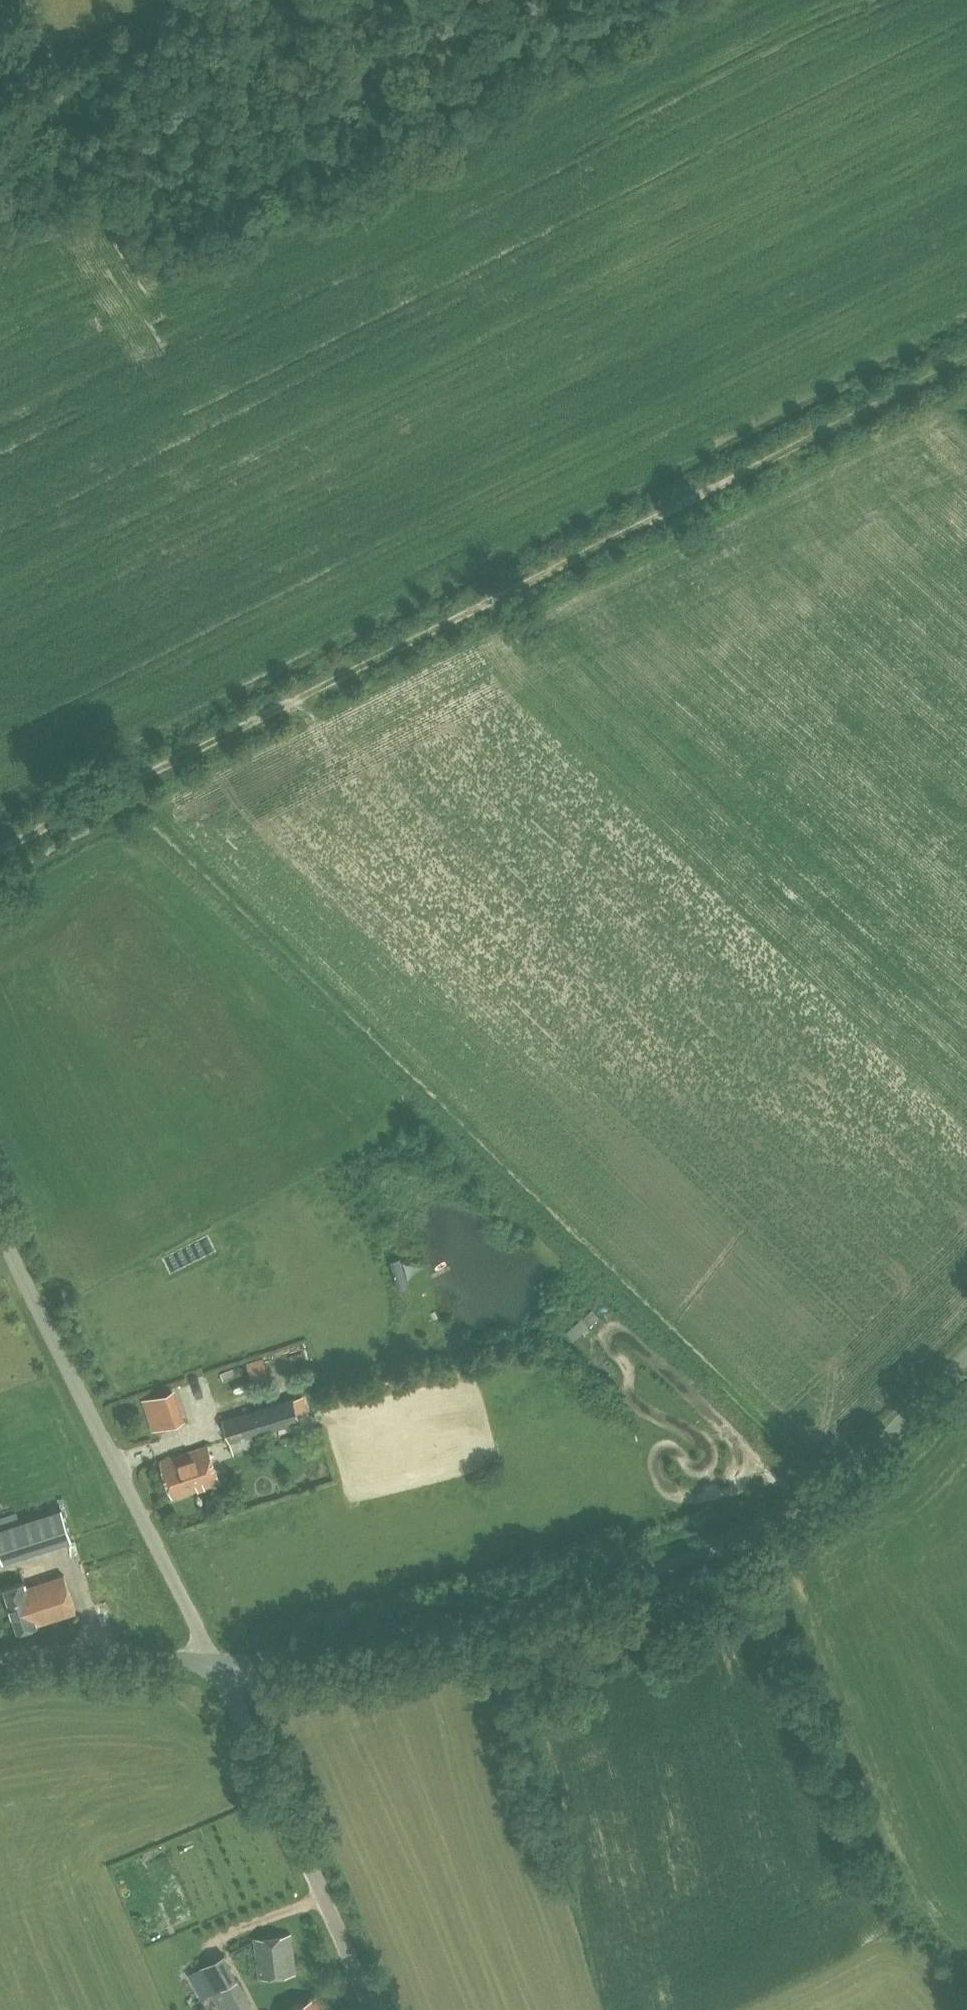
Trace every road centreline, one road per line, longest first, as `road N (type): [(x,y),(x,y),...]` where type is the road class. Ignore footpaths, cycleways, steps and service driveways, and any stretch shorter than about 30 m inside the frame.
road 1 (track): [(0,847),(966,357)]
road 2 (unclassified): [(226,1665),(506,1613),(756,1536),(852,1471),(966,1355)]
road 3 (unclassified): [(226,1665),(0,1203)]
road 4 (unclassified): [(372,2009),(226,1665)]
road 5 (unclassified): [(0,1666),(124,1654),(226,1665)]

